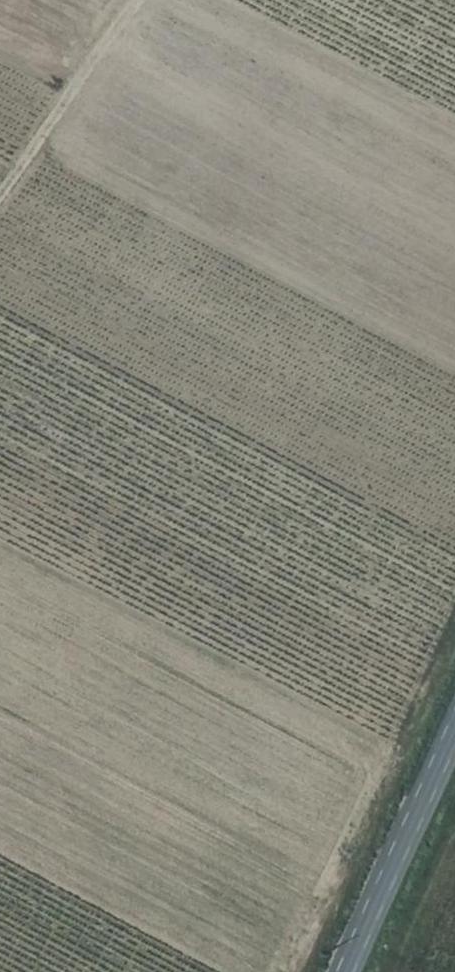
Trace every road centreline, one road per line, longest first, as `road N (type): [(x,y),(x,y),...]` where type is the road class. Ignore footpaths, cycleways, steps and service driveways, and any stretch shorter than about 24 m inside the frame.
road 1 (secondary): [(344,971),(454,722)]
road 2 (track): [(0,200),(147,0)]

